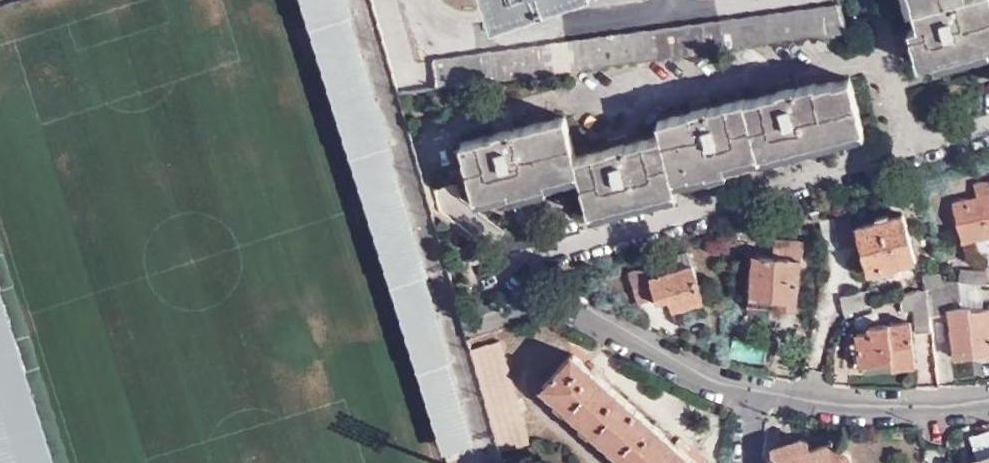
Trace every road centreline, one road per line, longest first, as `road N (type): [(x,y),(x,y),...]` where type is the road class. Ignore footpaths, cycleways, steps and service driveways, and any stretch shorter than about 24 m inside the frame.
road 1 (residential): [(488,312),(567,299),(634,349),(746,393)]
road 2 (residential): [(746,393),(855,410),(988,406)]

